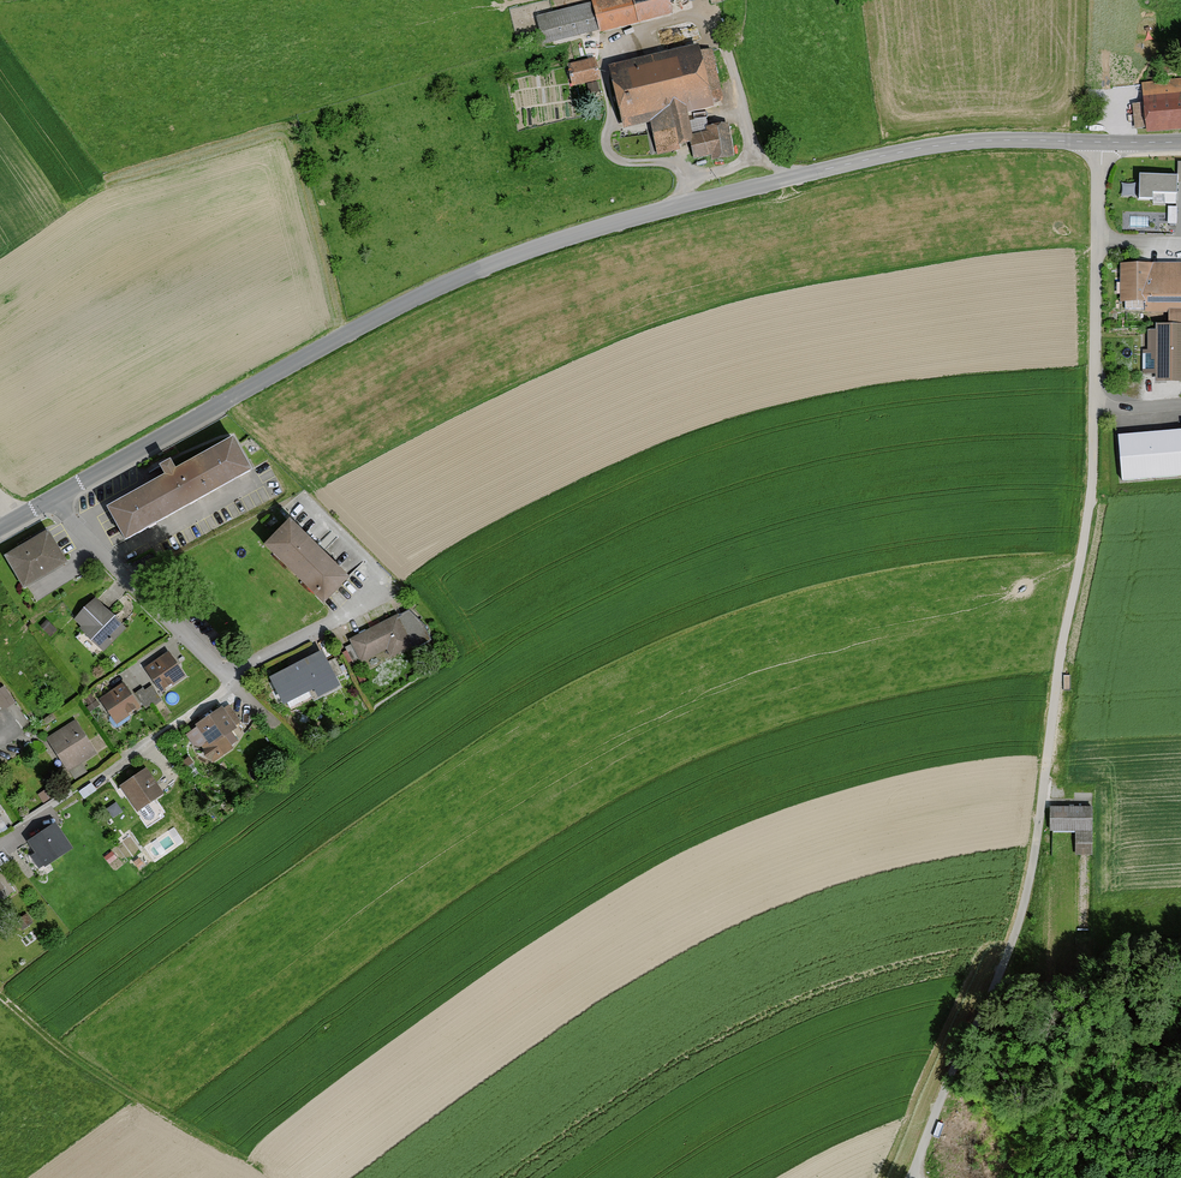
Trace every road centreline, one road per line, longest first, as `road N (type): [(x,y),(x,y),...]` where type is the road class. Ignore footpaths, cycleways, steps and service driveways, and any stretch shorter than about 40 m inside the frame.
road 1 (tertiary): [(49,499),(347,334),(546,244),(902,151),(974,141),(1100,142)]
road 2 (residential): [(1093,410),(1092,494),(1021,925)]
road 3 (residential): [(225,677),(387,586),(304,500)]
road 4 (track): [(908,1177),(1021,925)]
road 5 (residential): [(49,499),(225,677)]
road 6 (residential): [(1096,241),(1093,410)]
road 7 (residential): [(122,756),(229,681)]

